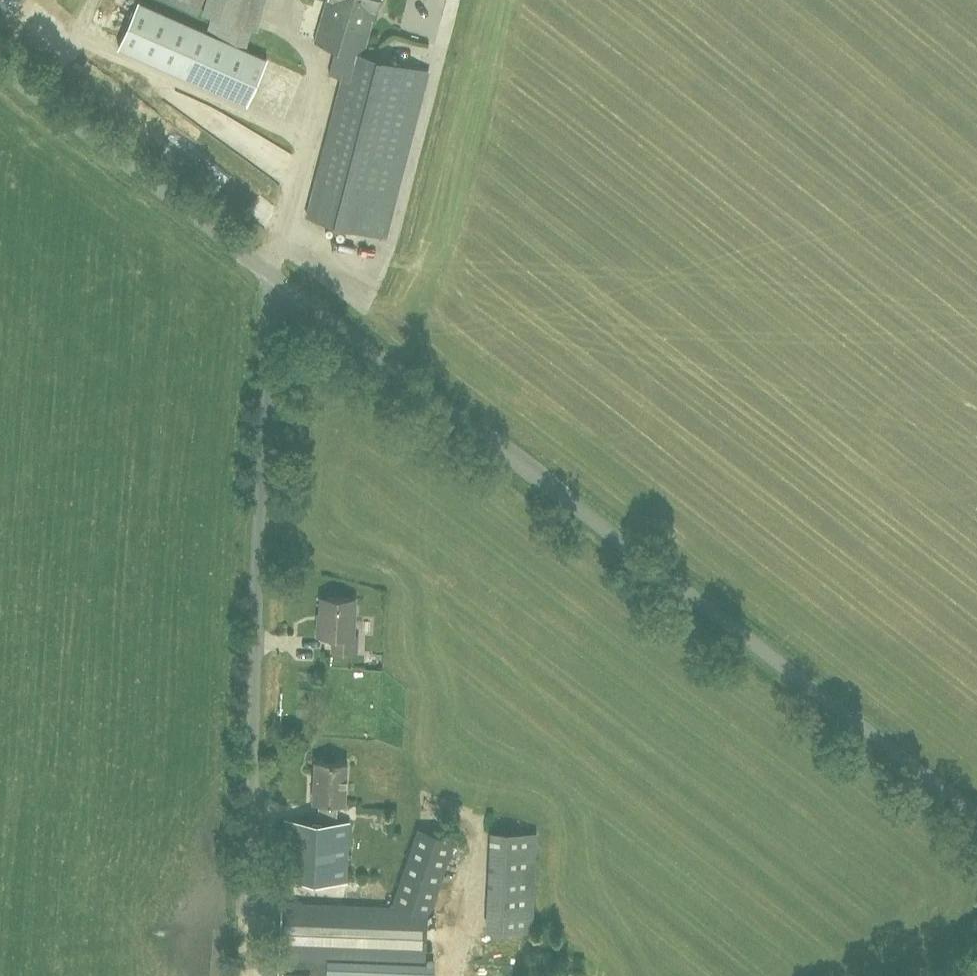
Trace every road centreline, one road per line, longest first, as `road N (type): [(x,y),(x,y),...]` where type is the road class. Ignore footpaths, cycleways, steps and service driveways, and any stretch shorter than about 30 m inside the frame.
road 1 (unclassified): [(976,813),(0,69)]

